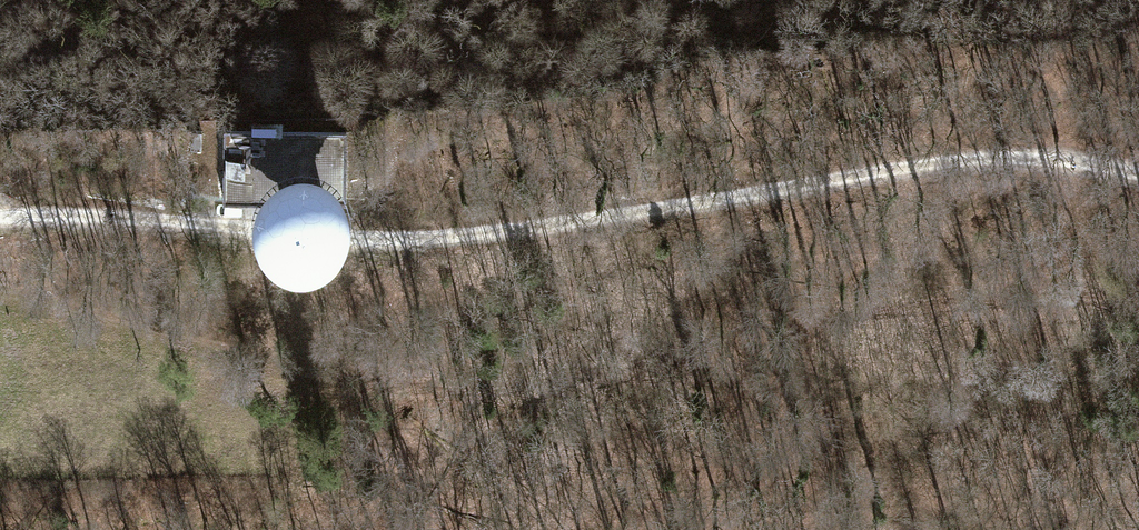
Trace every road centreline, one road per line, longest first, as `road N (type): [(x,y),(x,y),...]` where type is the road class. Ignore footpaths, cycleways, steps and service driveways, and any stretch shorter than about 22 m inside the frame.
road 1 (track): [(0,309),(345,378),(494,388),(860,312),(1138,294)]
road 2 (track): [(1138,172),(1033,156),(966,160),(561,225),(373,240),(0,215)]

